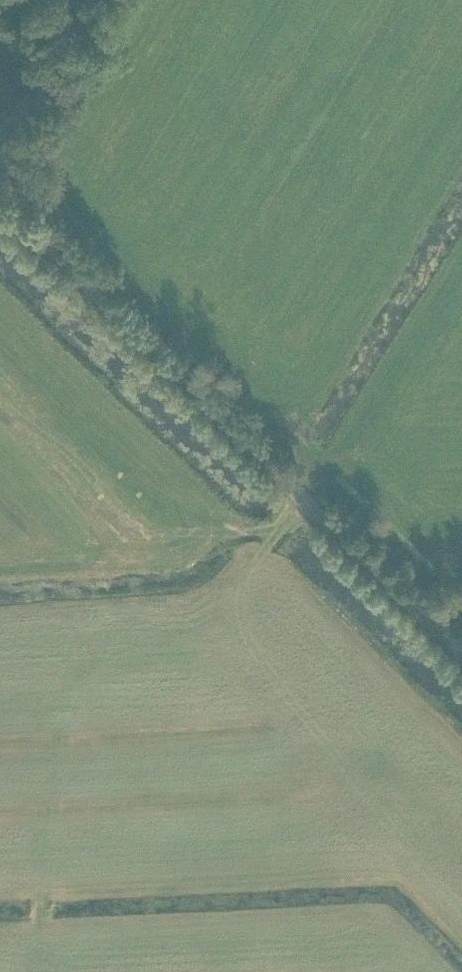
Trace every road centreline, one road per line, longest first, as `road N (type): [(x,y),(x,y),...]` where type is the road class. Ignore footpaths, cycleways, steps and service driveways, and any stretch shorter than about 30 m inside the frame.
road 1 (unclassified): [(461,662),(0,213)]

